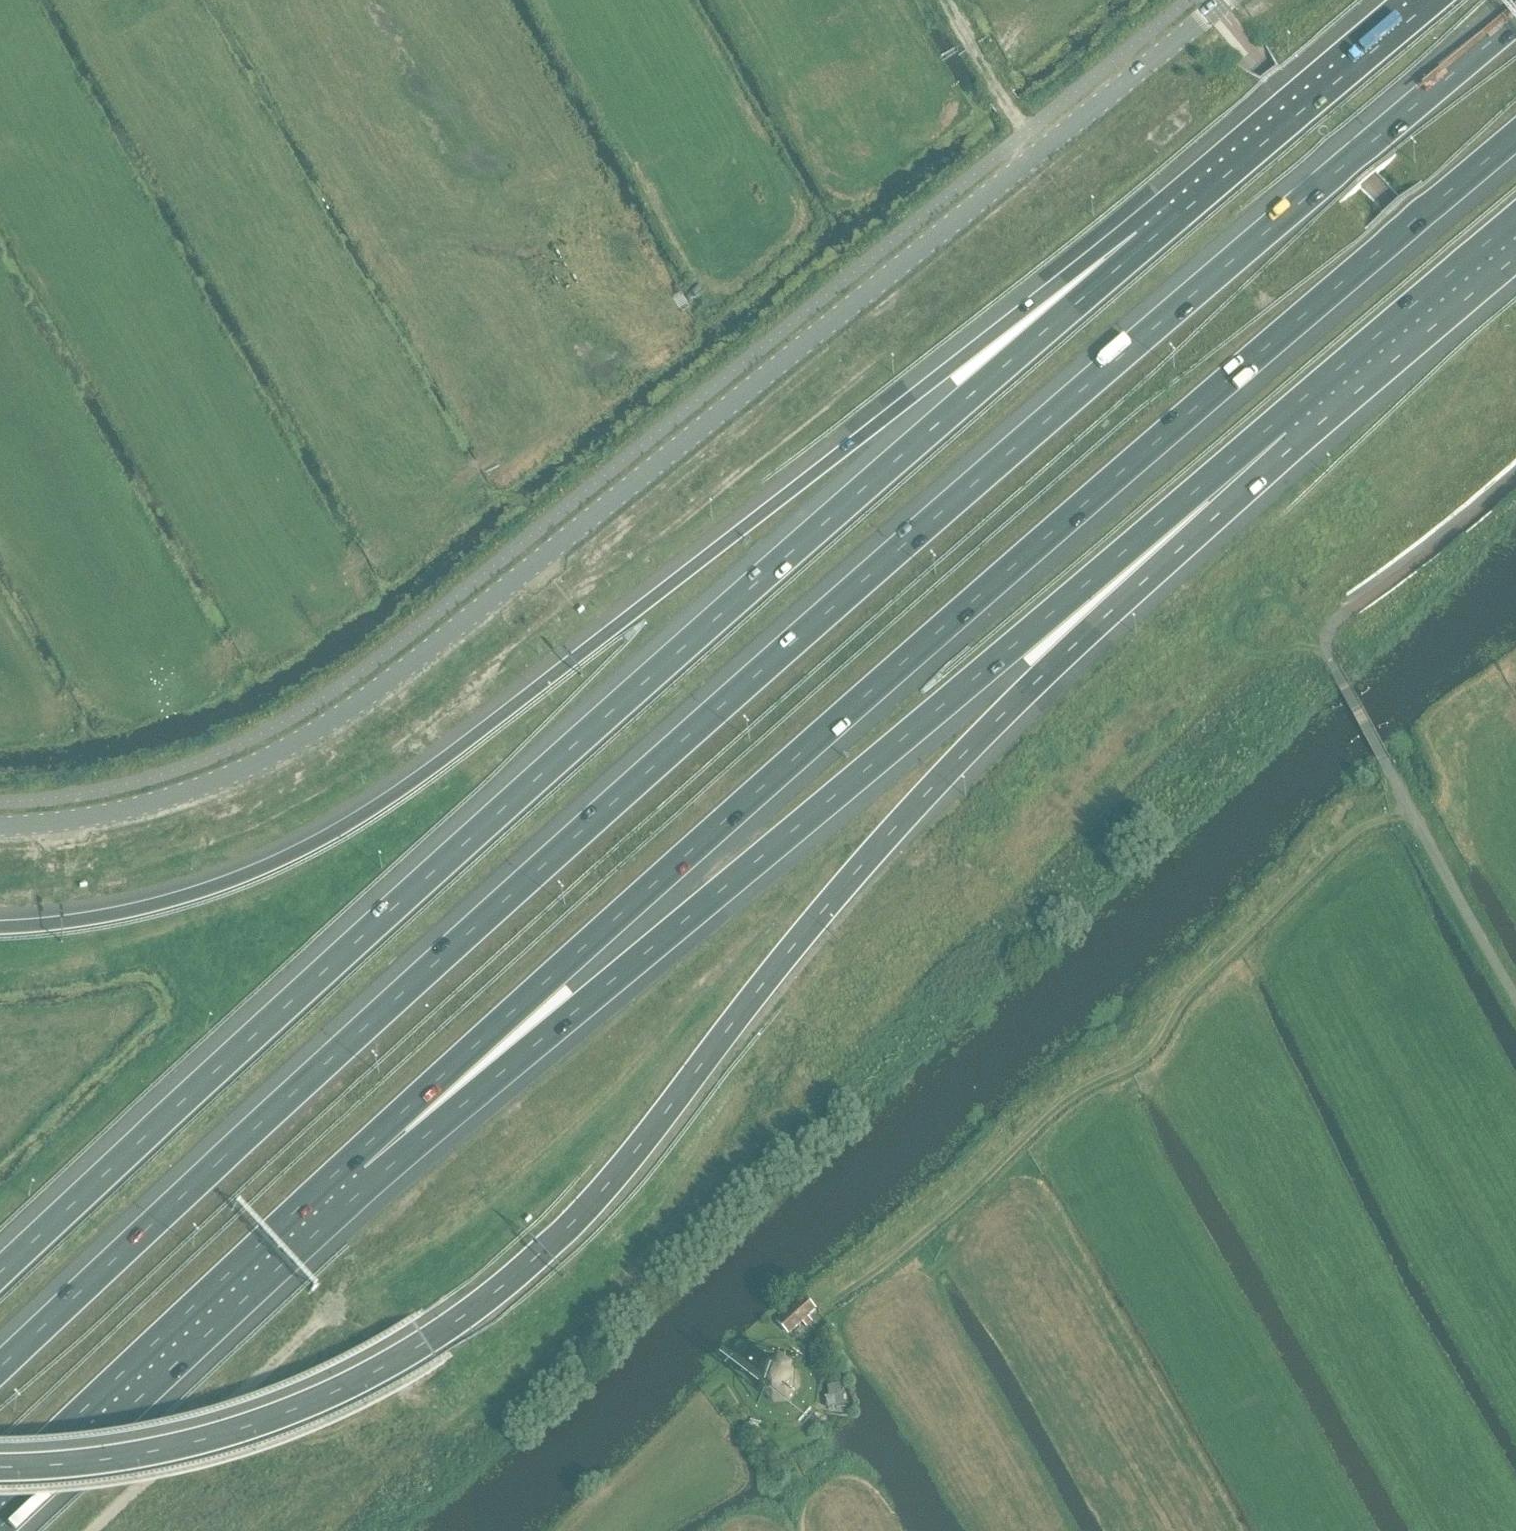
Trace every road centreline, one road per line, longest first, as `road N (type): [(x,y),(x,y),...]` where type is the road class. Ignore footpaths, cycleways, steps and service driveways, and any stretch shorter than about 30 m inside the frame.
road 1 (motorway): [(1515,21),(1307,194),(472,929),(0,1367)]
road 2 (motorway): [(0,1468),(162,1450),(298,1409),(429,1342),(501,1288),(620,1173),(862,865),(1275,423)]
road 3 (motorway): [(363,1170),(553,977),(960,612),(1515,136)]
road 4 (motorway): [(1147,244),(357,942),(0,1275)]
road 5 (unclassified): [(1233,0),(346,709),(251,766),(175,796),(0,827)]
road 6 (motorway): [(1147,244),(947,370),(372,810),(246,878),(183,900),(108,920),(0,930)]
road 7 (motorway): [(363,1170),(583,1006),(1275,423)]
road 8 (motorway): [(0,1511),(363,1170)]
road 9 (motorway): [(1438,0),(1147,244)]
road 10 (motorway): [(1275,423),(1515,218)]

